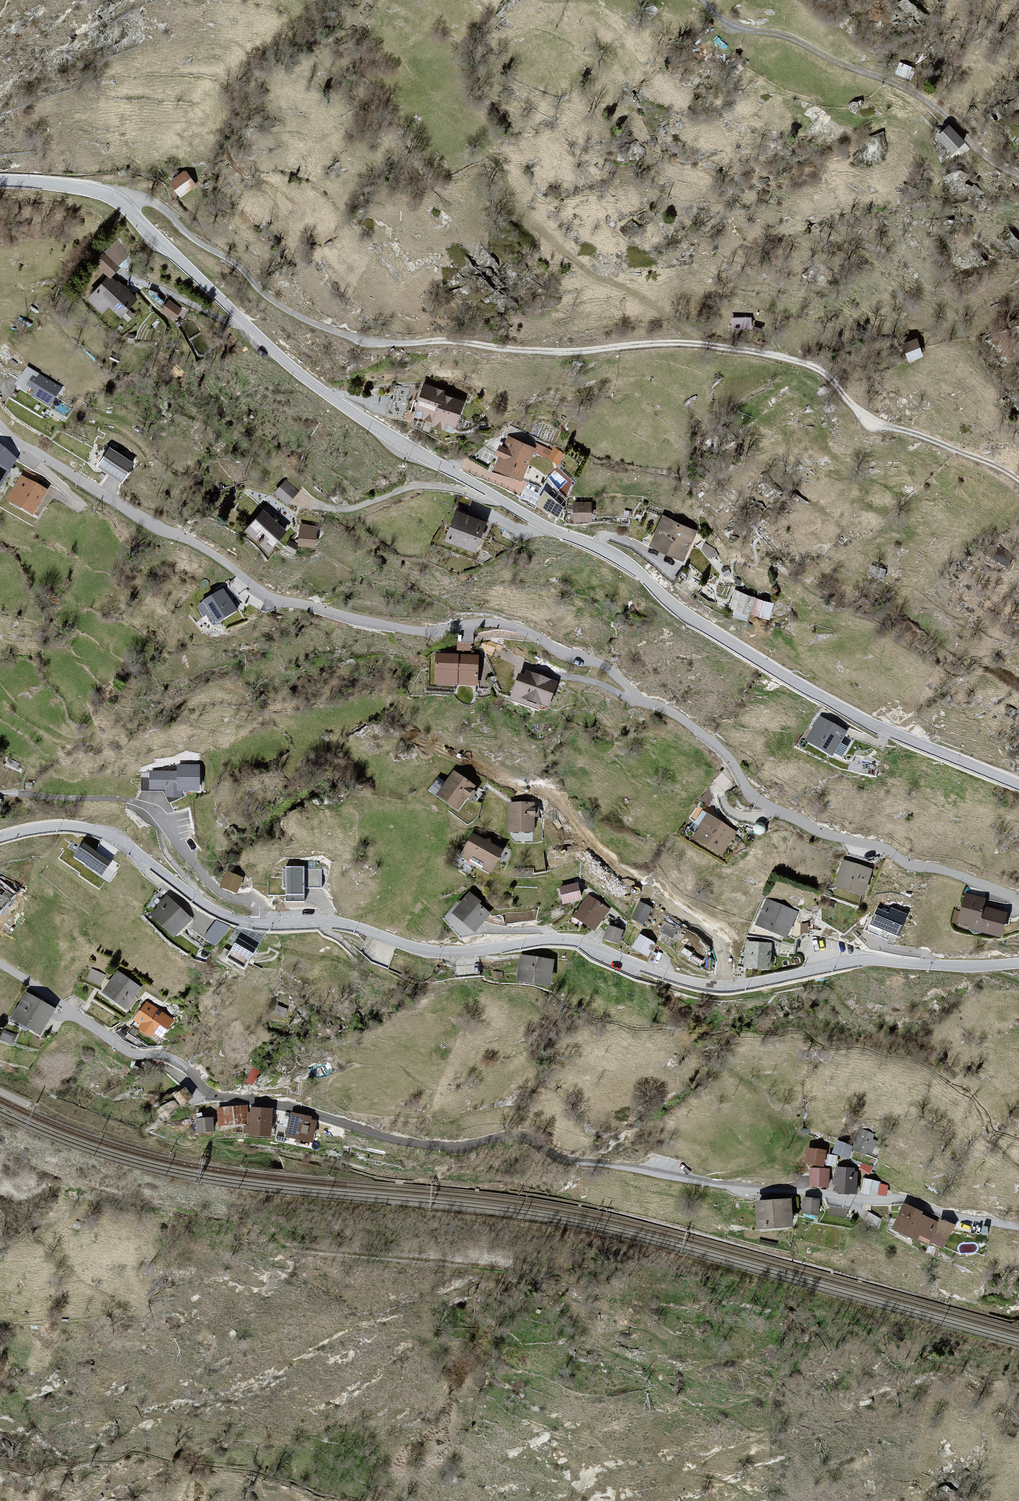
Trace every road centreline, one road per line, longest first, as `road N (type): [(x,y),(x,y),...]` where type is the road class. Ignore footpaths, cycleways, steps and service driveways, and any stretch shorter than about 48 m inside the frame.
road 1 (residential): [(1018,899),(818,833),(769,807),(709,738),(635,695),(604,666),(521,629),(485,623),(410,630),(274,598),(0,425)]
road 2 (residential): [(0,963),(124,1050),(171,1061),(219,1096),(296,1109),(406,1143),(455,1148),(523,1136),(564,1160),(744,1190),(899,1199),(1018,1227)]
road 3 (tertiary): [(1018,785),(793,682),(685,614),(621,559),(544,526),(402,444),(286,362),(122,203)]
road 4 (track): [(428,341),(570,354),(672,345),(815,369),(879,423),(1018,481)]
road 5 (tertiary): [(259,924),(344,924),(448,954),(570,940),(725,987)]
road 6 (residential): [(725,987),(708,934),(626,875),(556,800),(440,746)]
road 7 (unclassified): [(703,0),(727,24),(795,42),(903,89),(1018,178)]
road 8 (unclassified): [(122,203),(157,203),(302,318),(368,341),(428,341)]
road 9 (residential): [(259,924),(257,905),(213,888),(143,805),(0,794)]
road 10 (tertiary): [(725,987),(860,961),(1018,963)]
road 11 (track): [(697,347),(653,304),(585,269),(531,221),(485,152)]
road 12 (tertiary): [(0,837),(65,826),(98,832),(215,911),(259,924)]
road 13 (tertiary): [(122,203),(82,187),(0,180)]

